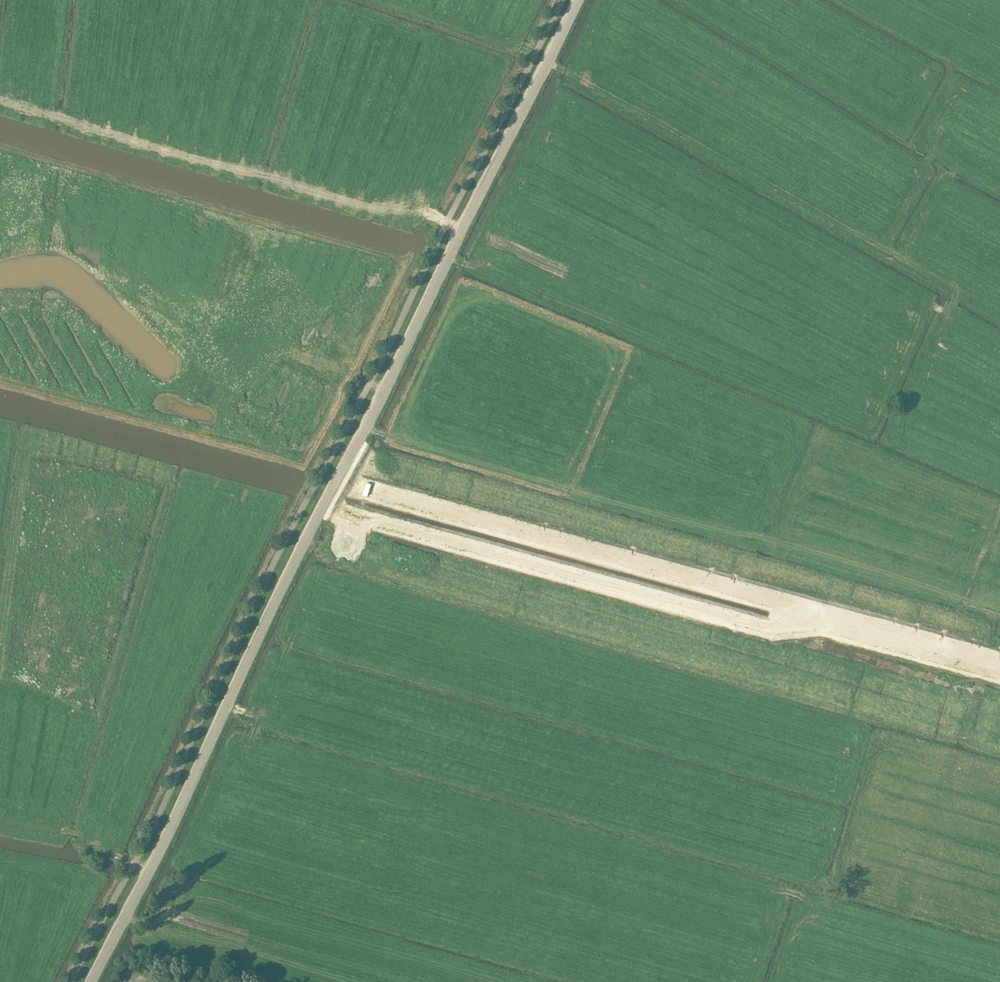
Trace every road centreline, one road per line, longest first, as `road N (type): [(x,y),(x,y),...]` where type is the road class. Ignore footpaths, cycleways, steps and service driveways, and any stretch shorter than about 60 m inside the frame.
road 1 (unclassified): [(999,669),(338,480)]
road 2 (unclassified): [(90,981),(338,480)]
road 3 (unclassified): [(338,480),(535,87)]
road 4 (unclassified): [(236,0),(469,77),(535,87)]

